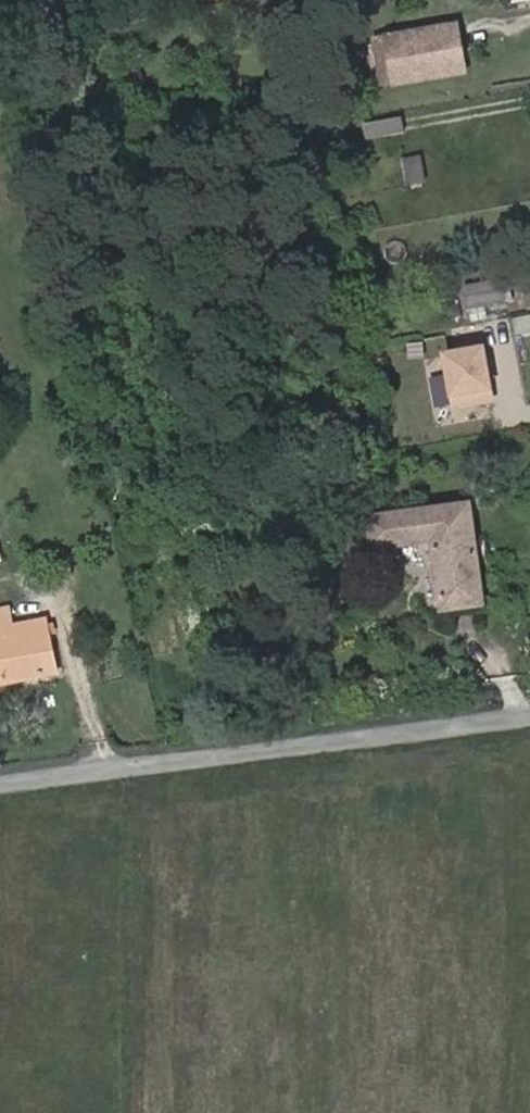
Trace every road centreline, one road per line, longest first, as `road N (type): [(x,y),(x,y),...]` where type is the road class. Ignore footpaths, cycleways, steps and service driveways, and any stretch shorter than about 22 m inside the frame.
road 1 (residential): [(529,717),(0,787)]

